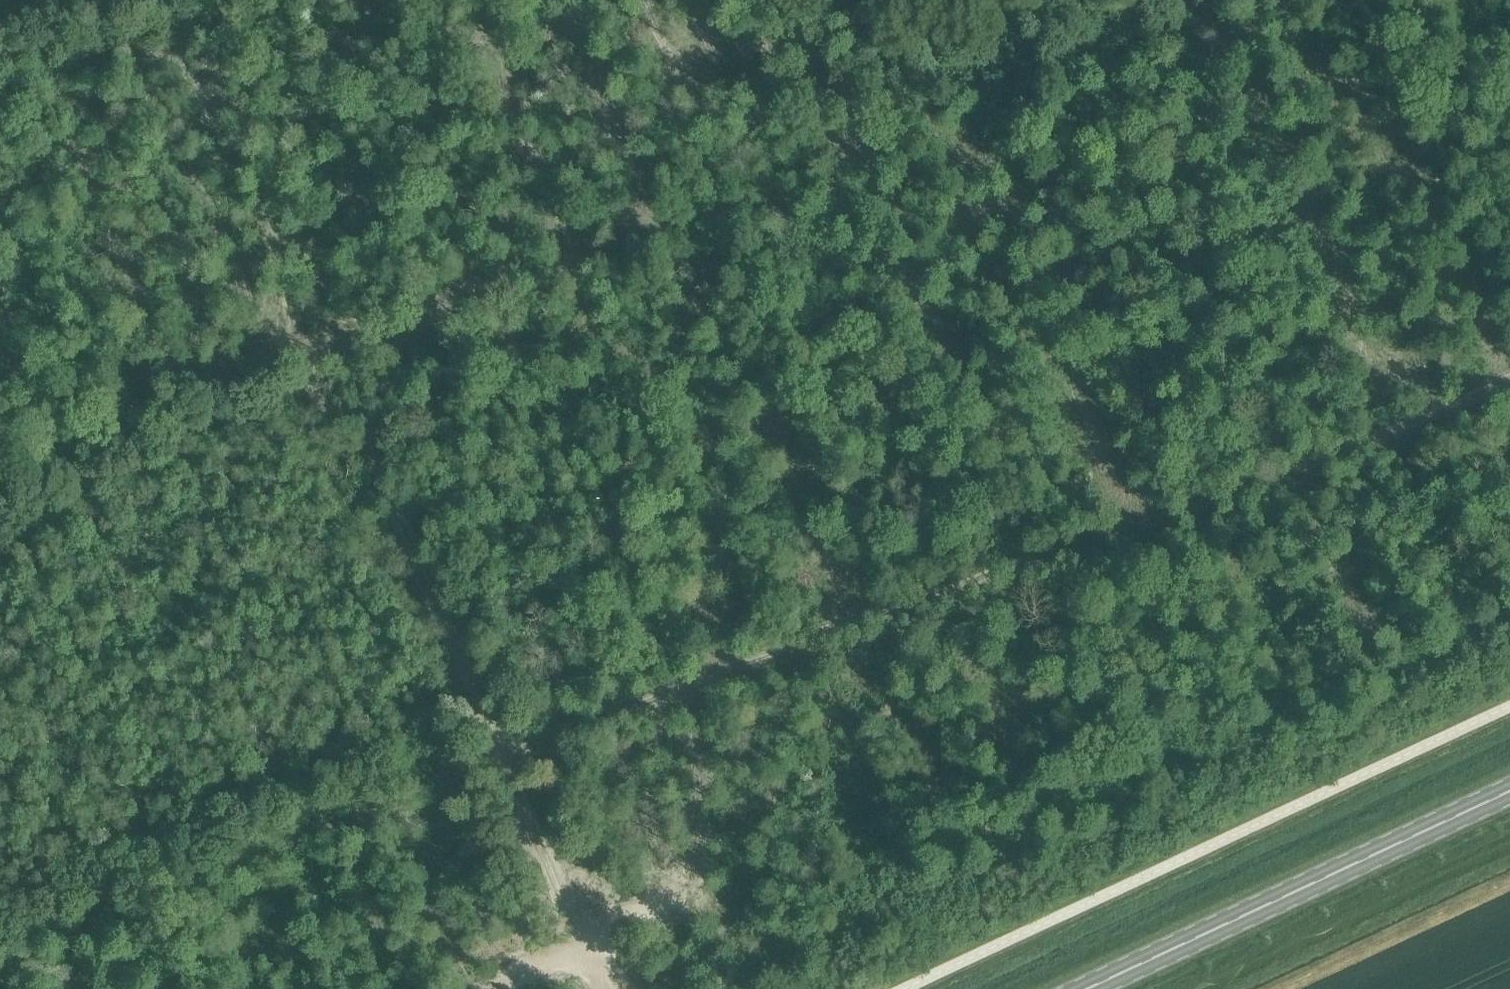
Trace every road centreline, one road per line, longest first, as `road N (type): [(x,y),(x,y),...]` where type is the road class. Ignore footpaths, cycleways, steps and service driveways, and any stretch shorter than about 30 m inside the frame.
road 1 (primary): [(1086,988),(1509,791)]

